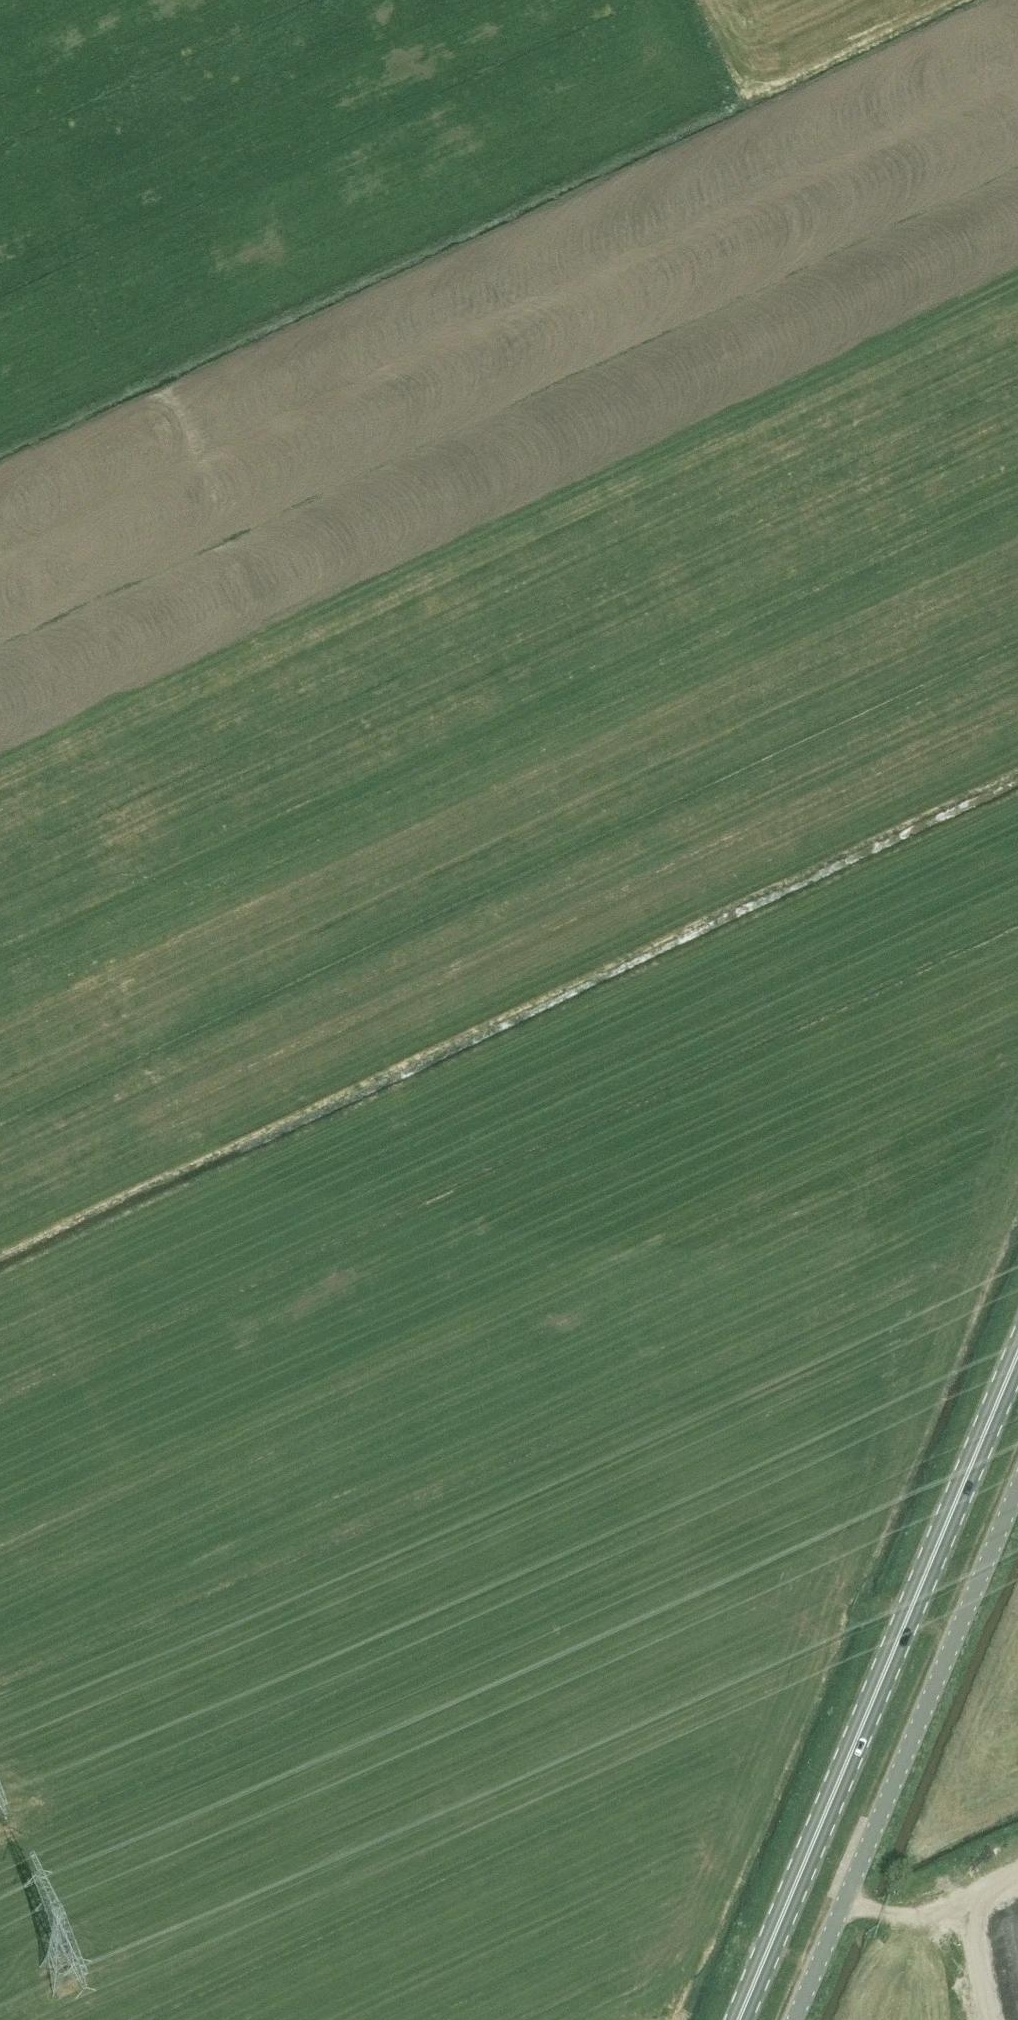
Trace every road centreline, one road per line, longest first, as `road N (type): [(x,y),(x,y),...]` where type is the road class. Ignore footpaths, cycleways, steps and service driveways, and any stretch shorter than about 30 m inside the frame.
road 1 (primary): [(739,2019),(1017,1353)]
road 2 (unclassified): [(793,2019),(1017,1485)]
road 3 (track): [(1017,1866),(971,1907),(889,1915),(844,1899)]

